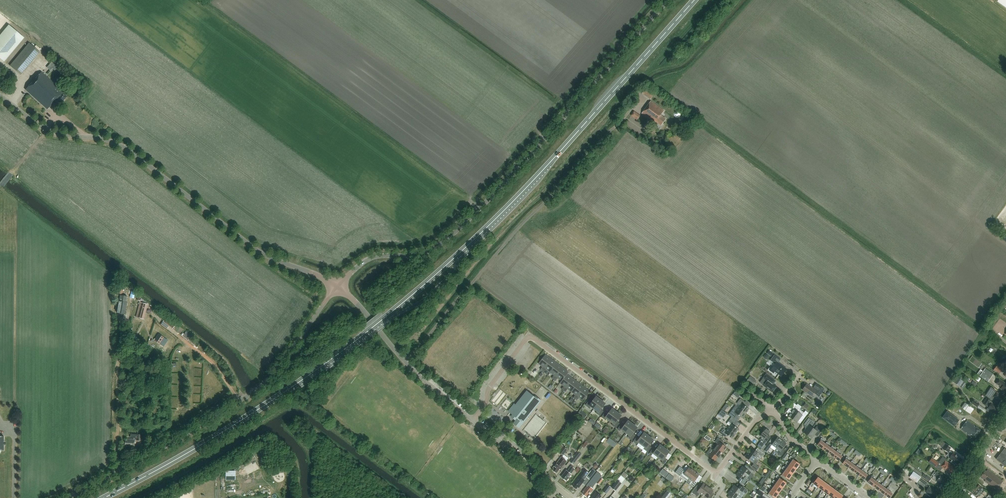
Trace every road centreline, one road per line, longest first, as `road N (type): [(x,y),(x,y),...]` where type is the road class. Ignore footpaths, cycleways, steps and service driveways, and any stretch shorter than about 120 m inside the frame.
road 1 (unclassified): [(337,285),(371,258),(421,254),(451,235),(668,0)]
road 2 (trunk): [(385,318),(515,200),(694,0)]
road 3 (residential): [(473,421),(529,335),(710,471),(721,469),(771,409)]
road 4 (unclassified): [(337,285),(259,250),(128,149),(46,129),(0,94)]
road 5 (unclassified): [(73,497),(259,389),(337,285)]
road 6 (trunk): [(105,497),(234,425),(367,332)]
road 7 (unclassified): [(473,421),(337,285)]
road 8 (track): [(151,311),(213,364),(240,401)]
road 9 (unclassified): [(570,497),(473,421)]

